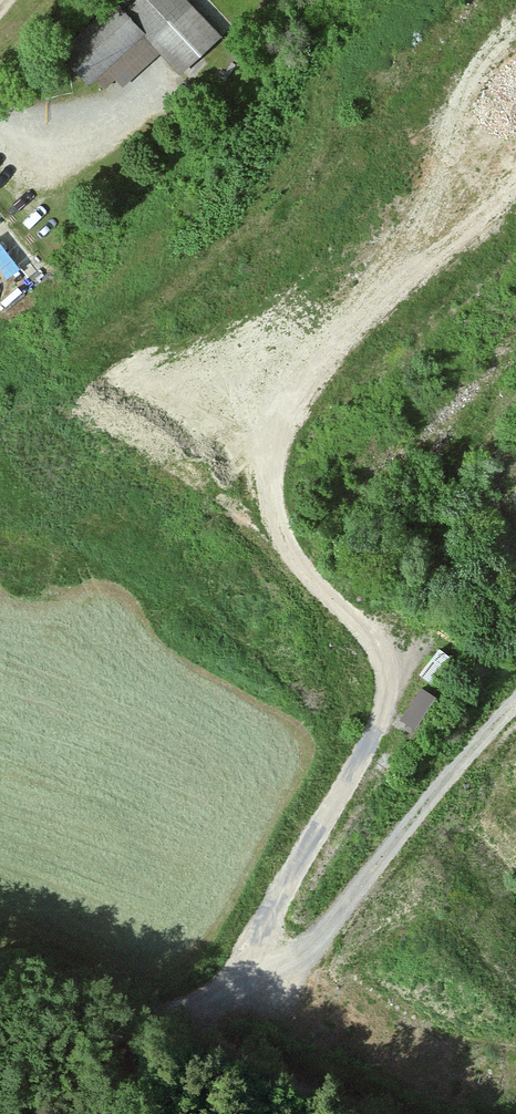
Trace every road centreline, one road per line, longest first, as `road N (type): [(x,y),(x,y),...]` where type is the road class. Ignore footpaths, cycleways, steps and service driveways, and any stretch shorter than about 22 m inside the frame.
road 1 (track): [(219,1050),(271,966),(275,911),(387,718),(384,660),(355,612),(286,550),(267,473),(281,402),(371,297)]
road 2 (track): [(0,964),(378,1113)]
road 3 (track): [(271,966),(324,937),(515,709)]
road 4 (track): [(0,118),(69,122),(155,88)]

